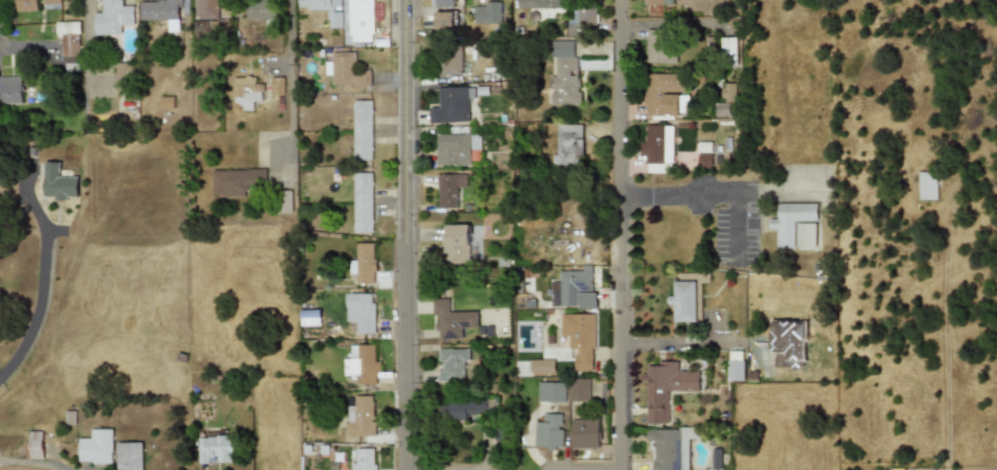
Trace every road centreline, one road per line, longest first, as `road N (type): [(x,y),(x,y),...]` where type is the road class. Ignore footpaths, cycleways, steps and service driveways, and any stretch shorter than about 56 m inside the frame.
road 1 (residential): [(625,469),(619,0)]
road 2 (tertiary): [(402,246),(403,0)]
road 3 (tertiary): [(405,469),(402,246)]
road 4 (residential): [(951,469),(943,322)]

